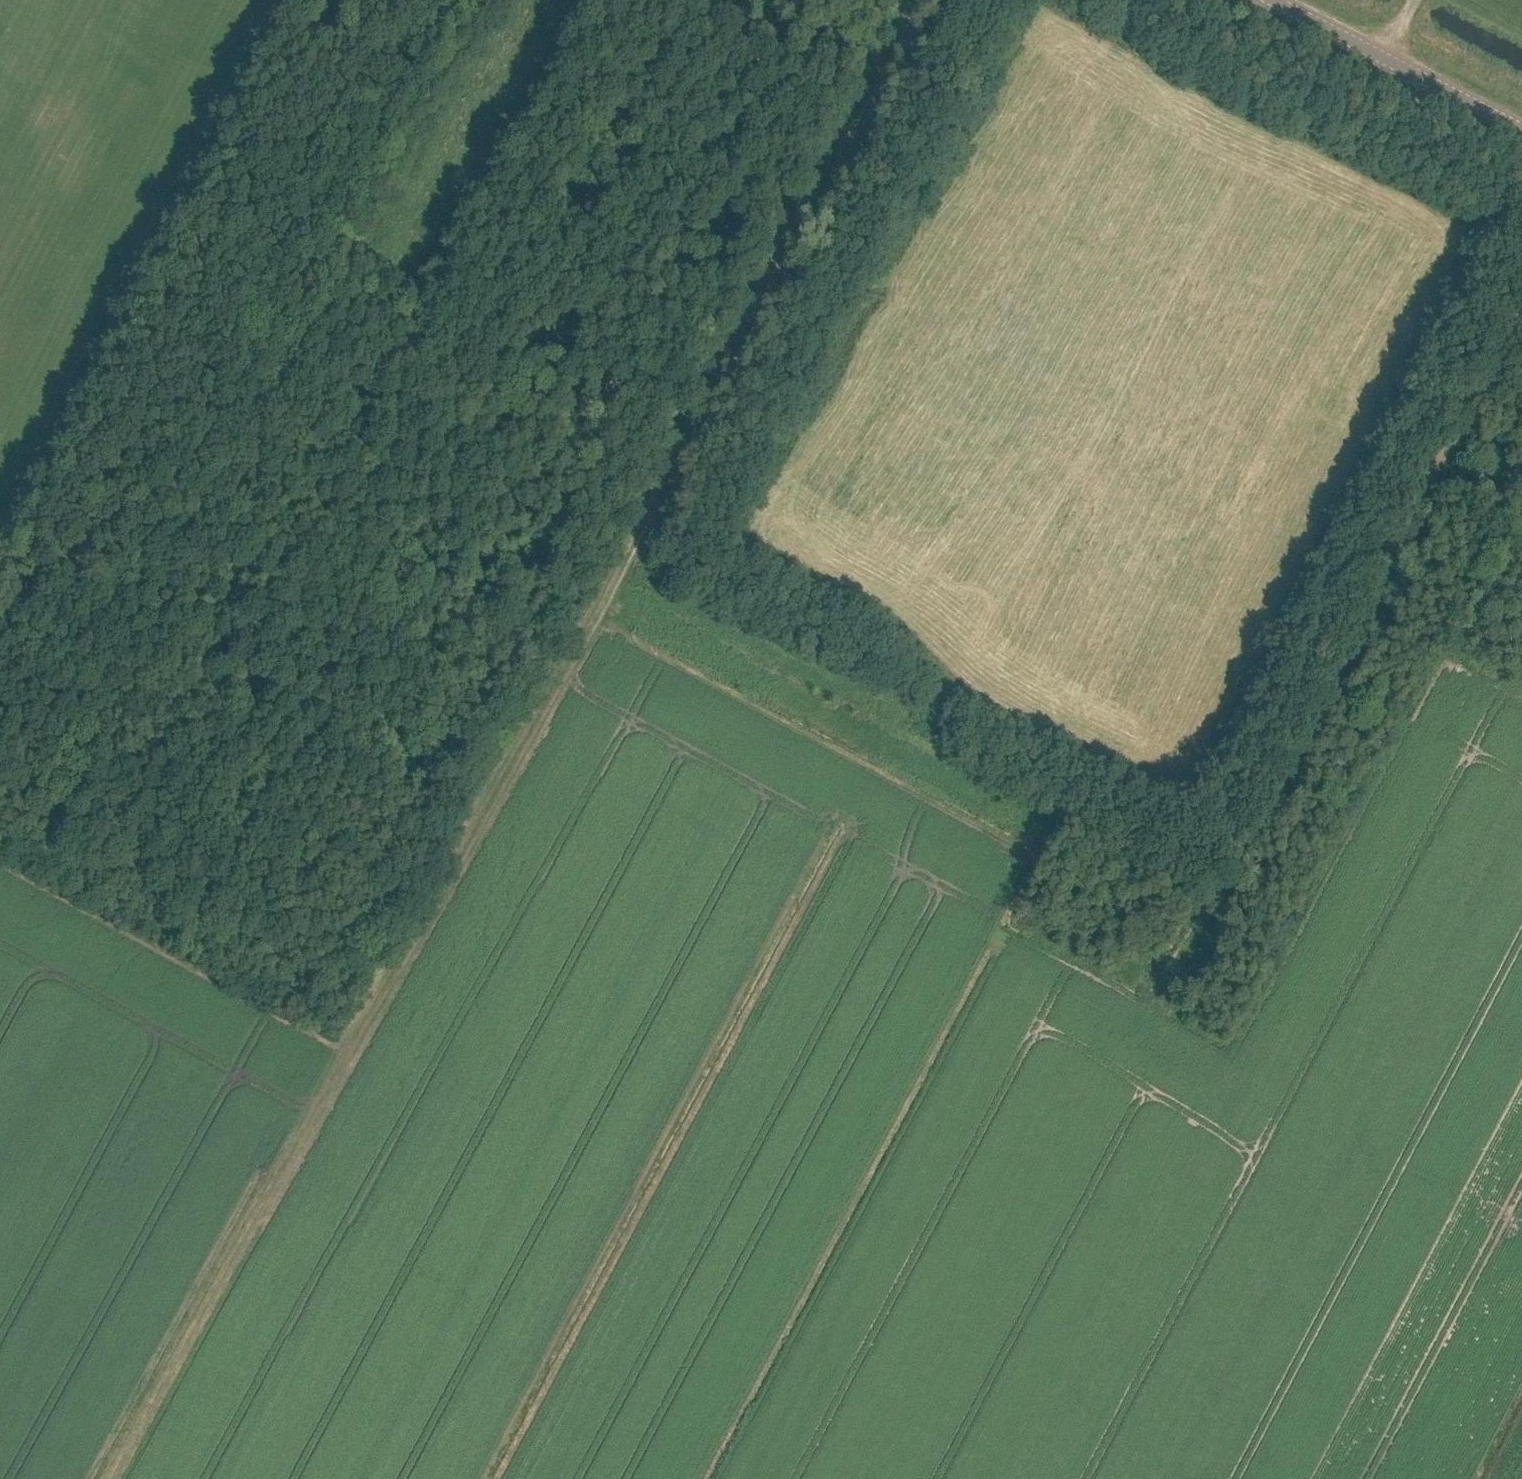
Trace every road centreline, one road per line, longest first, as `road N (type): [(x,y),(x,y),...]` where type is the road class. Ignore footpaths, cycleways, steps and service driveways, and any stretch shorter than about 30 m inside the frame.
road 1 (track): [(928,0),(903,63),(452,885),(332,1077),(108,1478)]
road 2 (unclassified): [(1521,130),(1271,0)]

